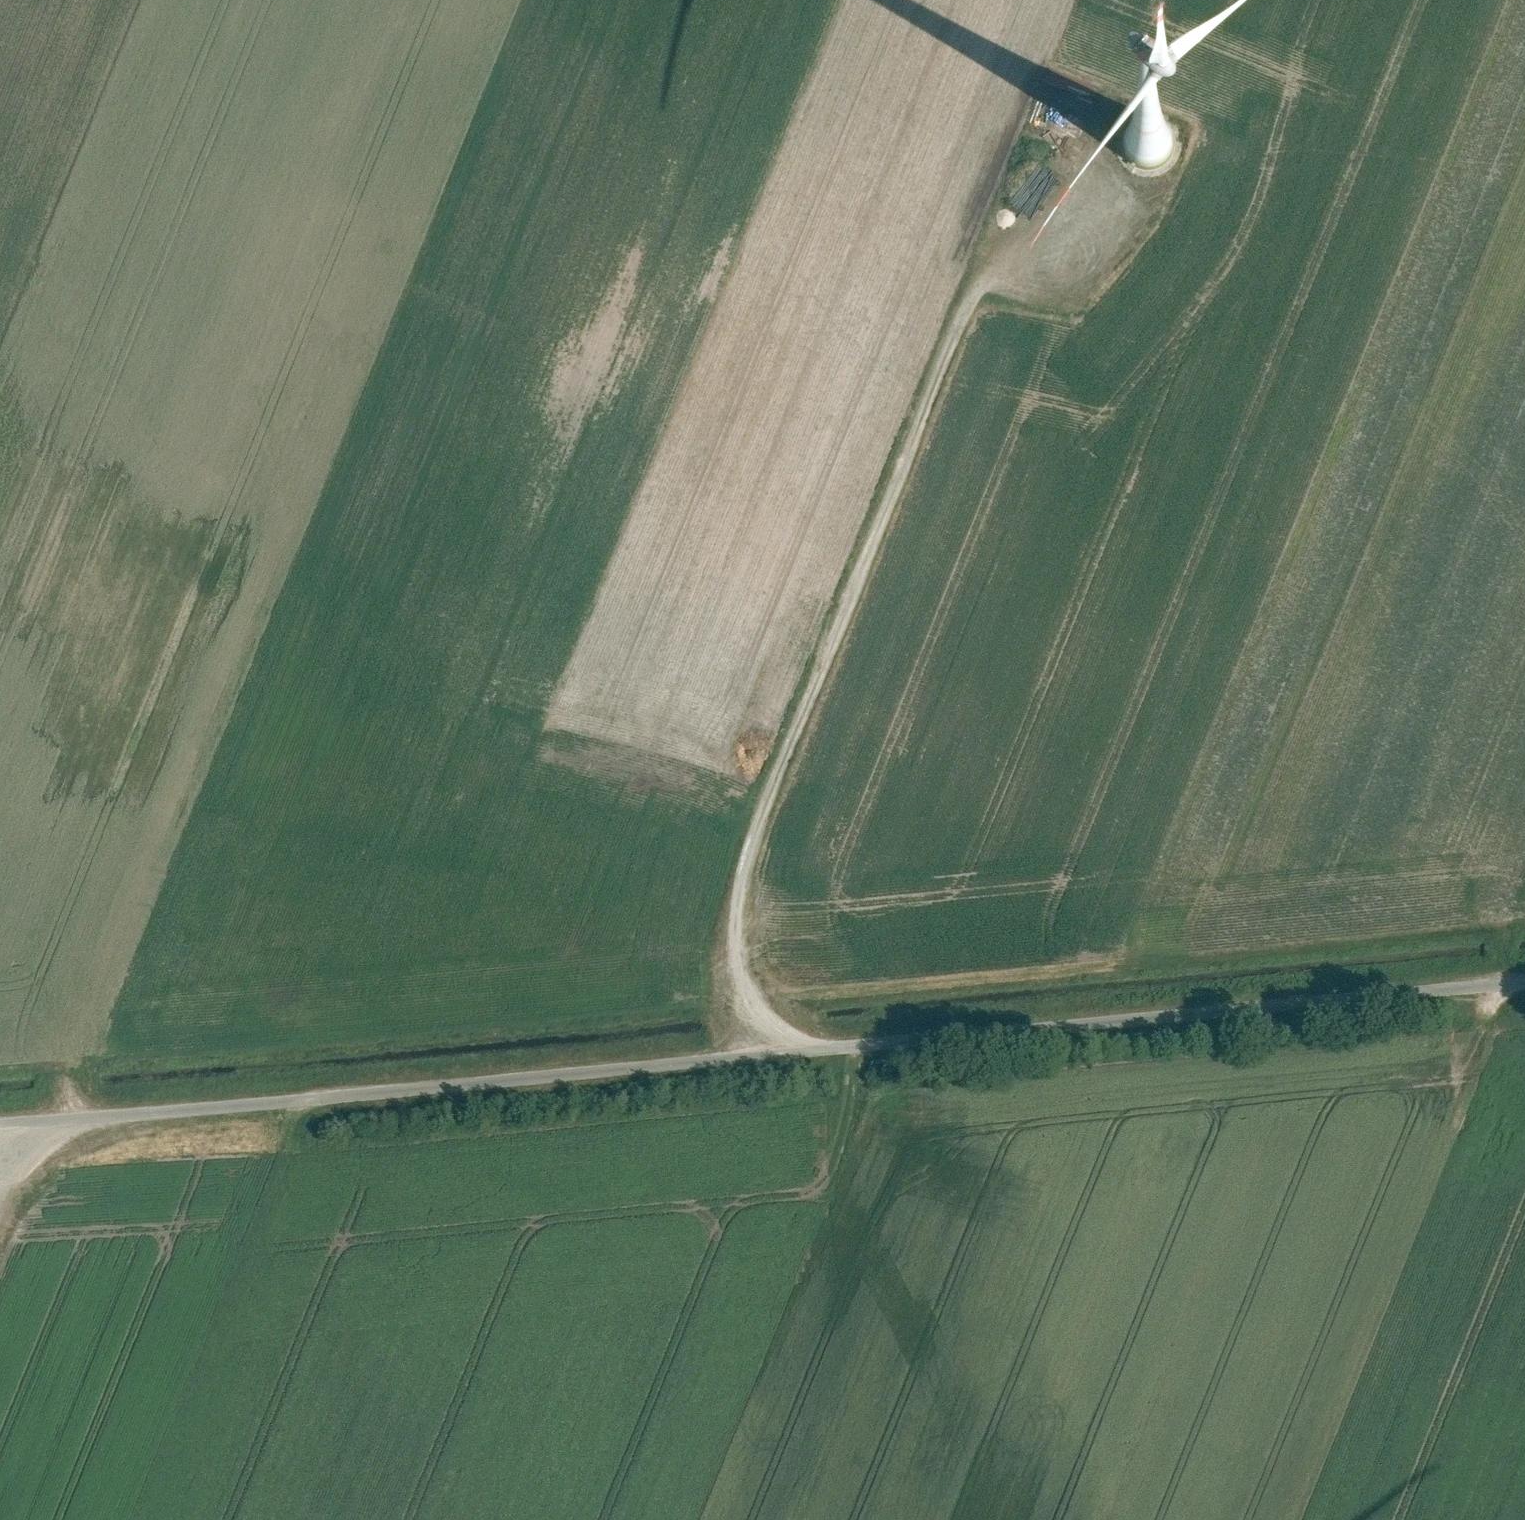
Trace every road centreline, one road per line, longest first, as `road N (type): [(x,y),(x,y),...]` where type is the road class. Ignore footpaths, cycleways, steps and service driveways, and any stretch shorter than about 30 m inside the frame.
road 1 (track): [(1524,987),(0,1119)]
road 2 (track): [(786,1051),(736,967),(746,867),(845,607),(976,291),(1100,236)]

